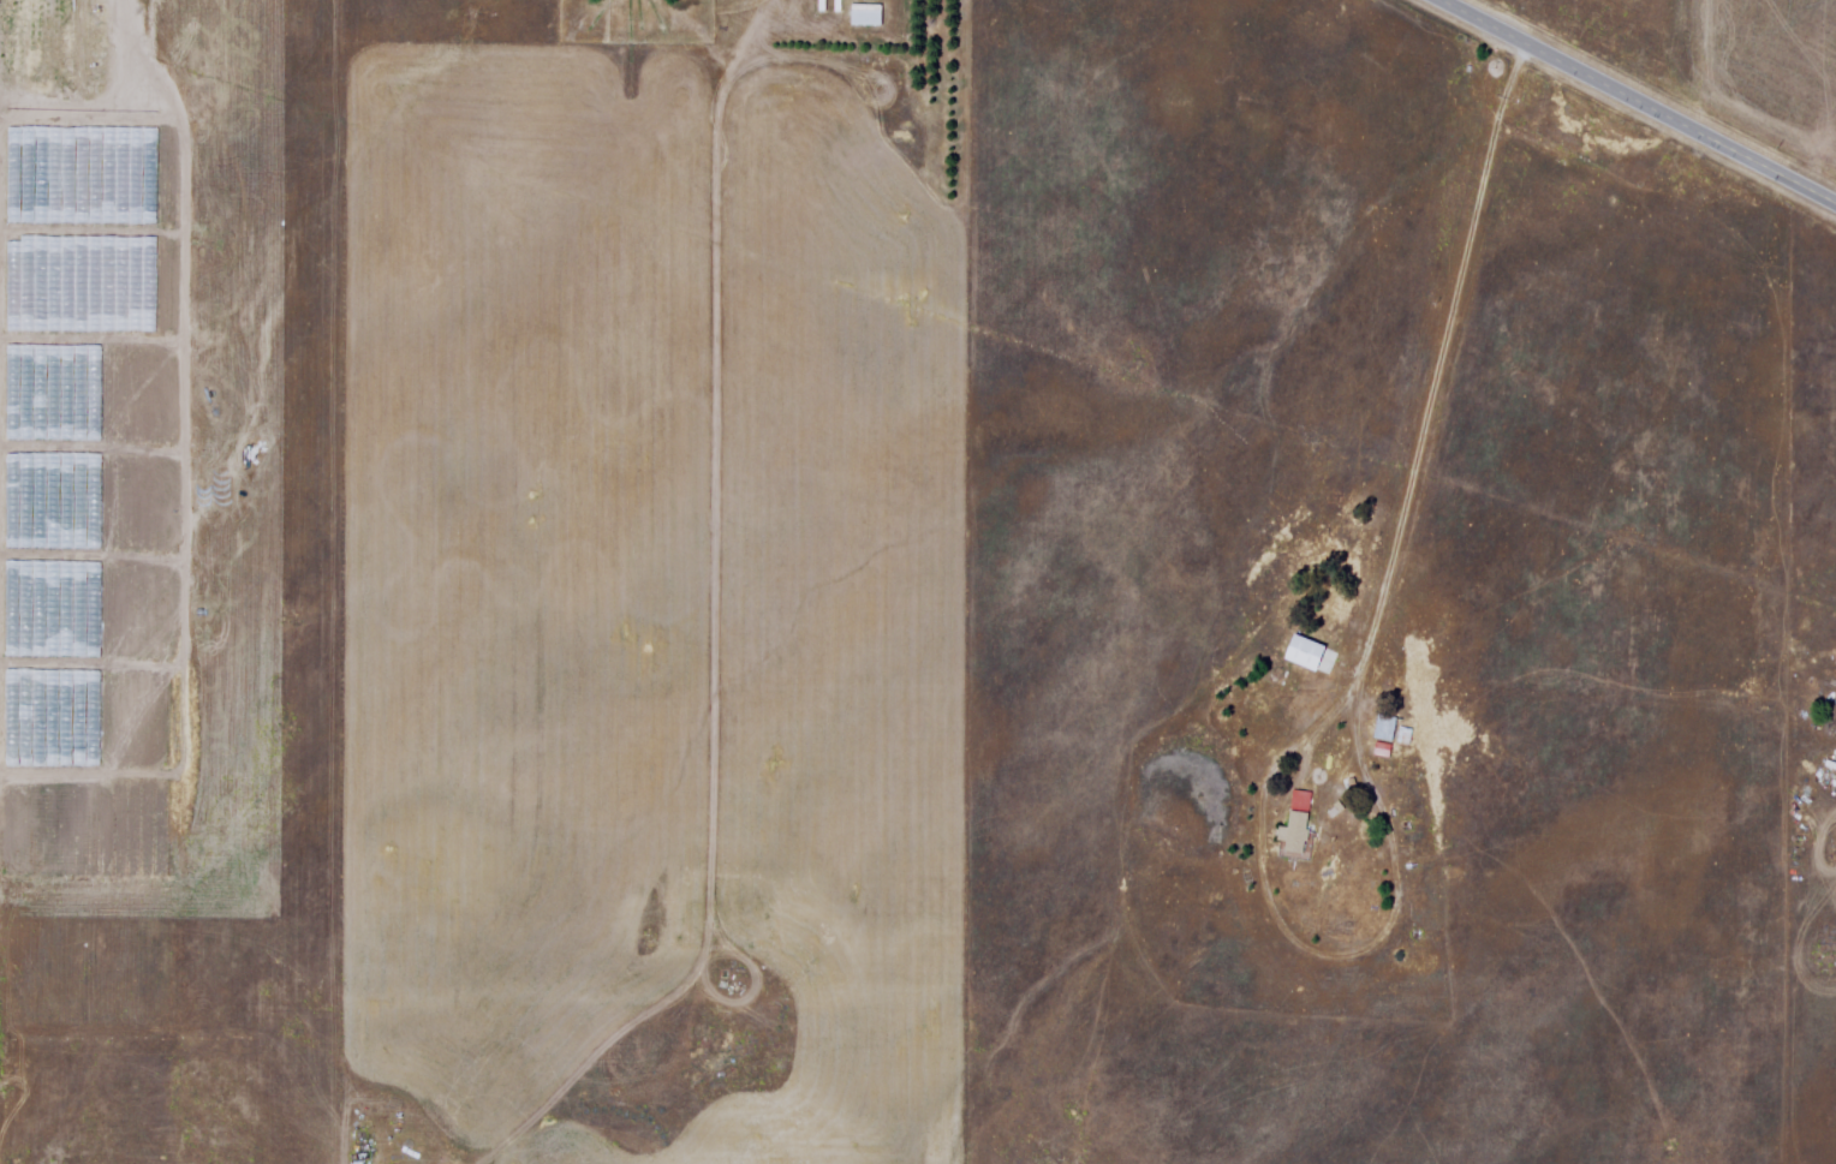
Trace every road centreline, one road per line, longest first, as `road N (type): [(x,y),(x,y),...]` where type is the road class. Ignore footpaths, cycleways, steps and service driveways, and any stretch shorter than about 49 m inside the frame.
road 1 (secondary): [(1835,203),(1441,0)]

